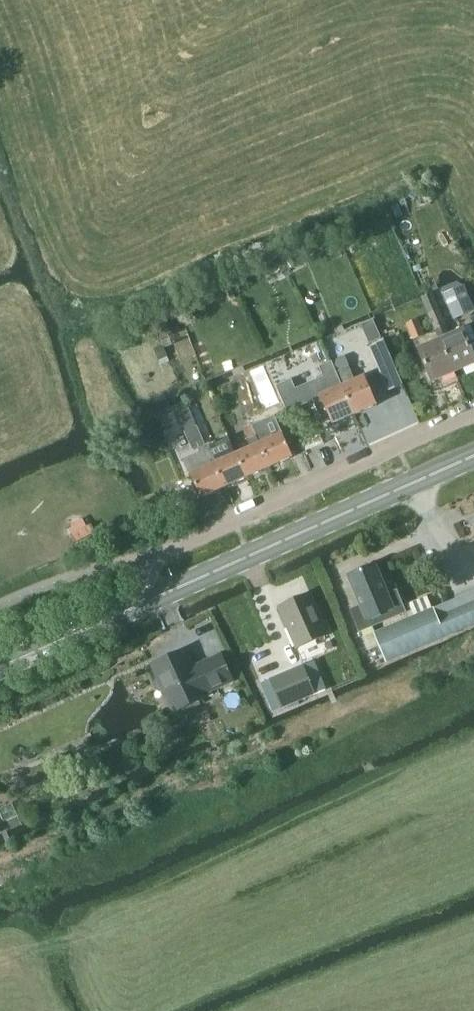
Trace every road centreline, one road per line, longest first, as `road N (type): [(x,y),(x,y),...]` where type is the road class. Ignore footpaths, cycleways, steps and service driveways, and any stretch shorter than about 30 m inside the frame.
road 1 (residential): [(159,594),(153,553),(473,409)]
road 2 (secondary): [(159,594),(473,452)]
road 3 (secondary): [(0,665),(159,594)]

